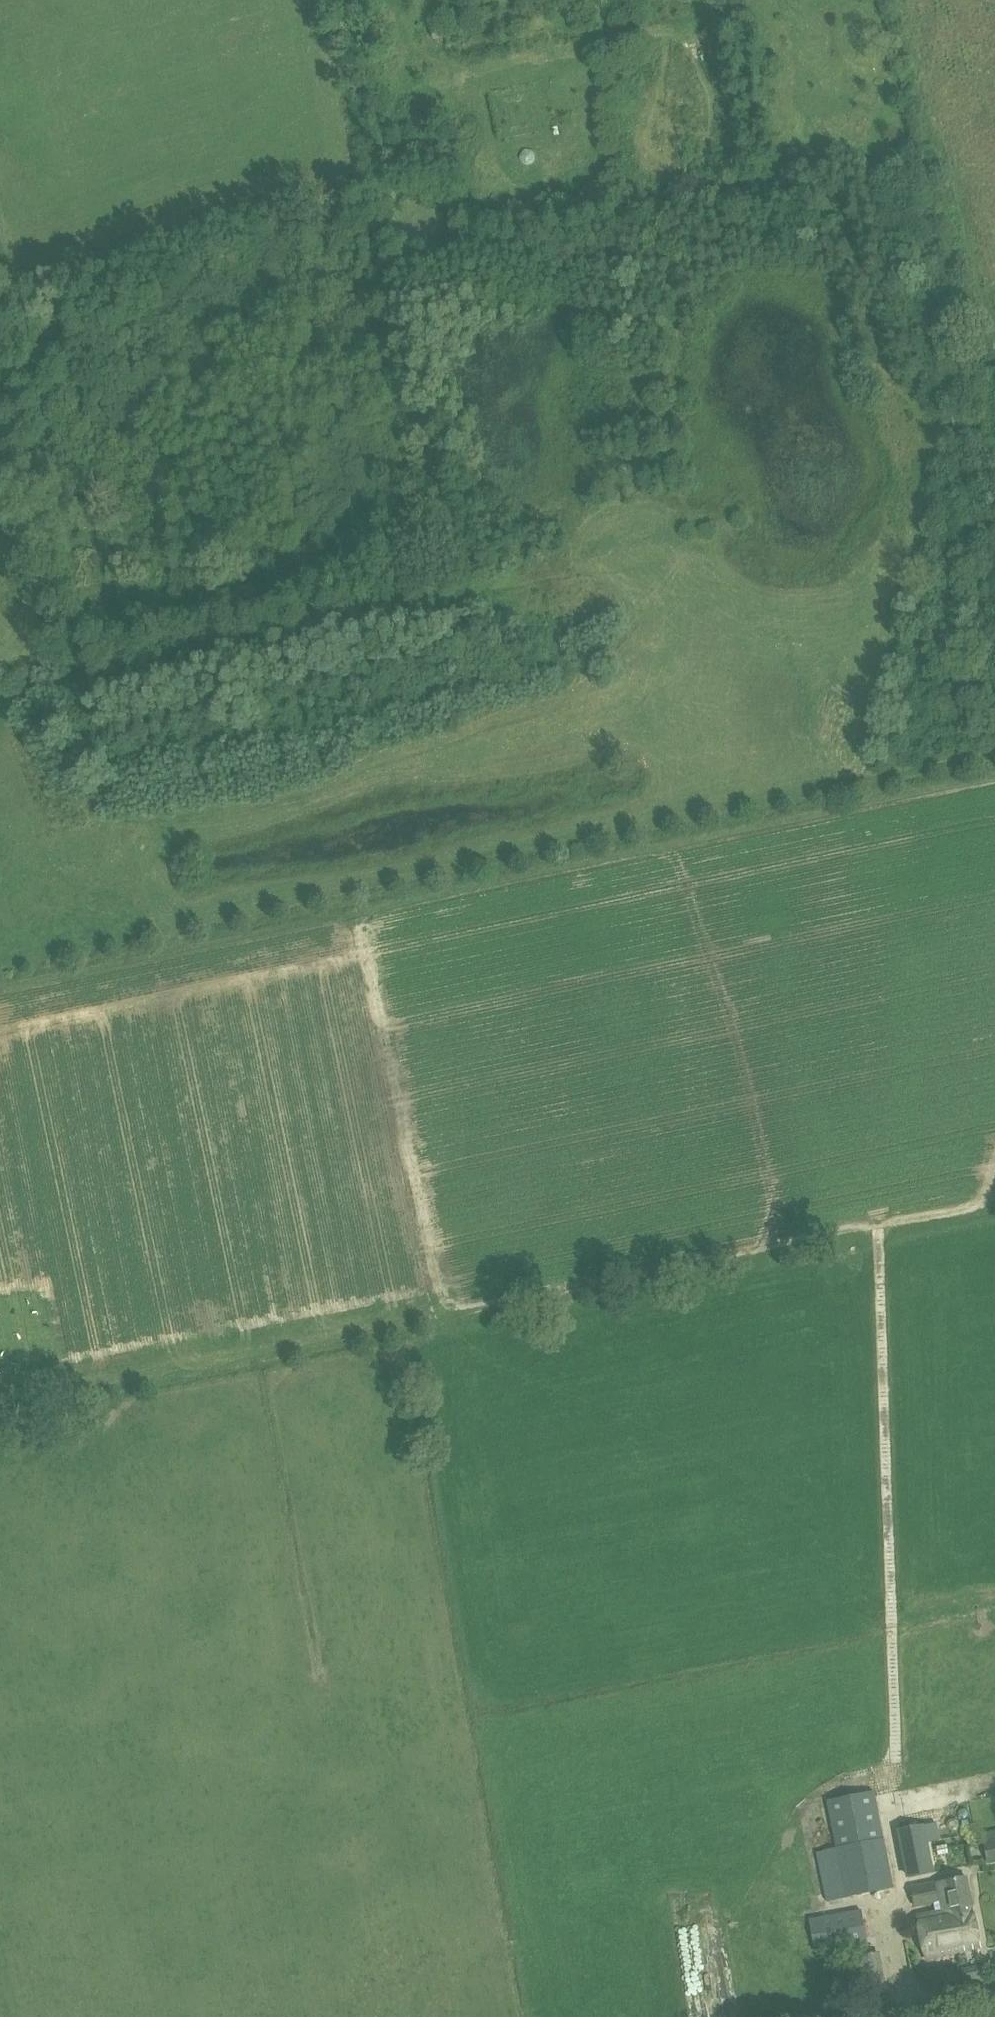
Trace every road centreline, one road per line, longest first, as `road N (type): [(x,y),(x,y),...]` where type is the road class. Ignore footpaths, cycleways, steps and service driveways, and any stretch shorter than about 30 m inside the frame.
road 1 (track): [(903,1891),(884,1794),(895,1764),(878,1231)]

